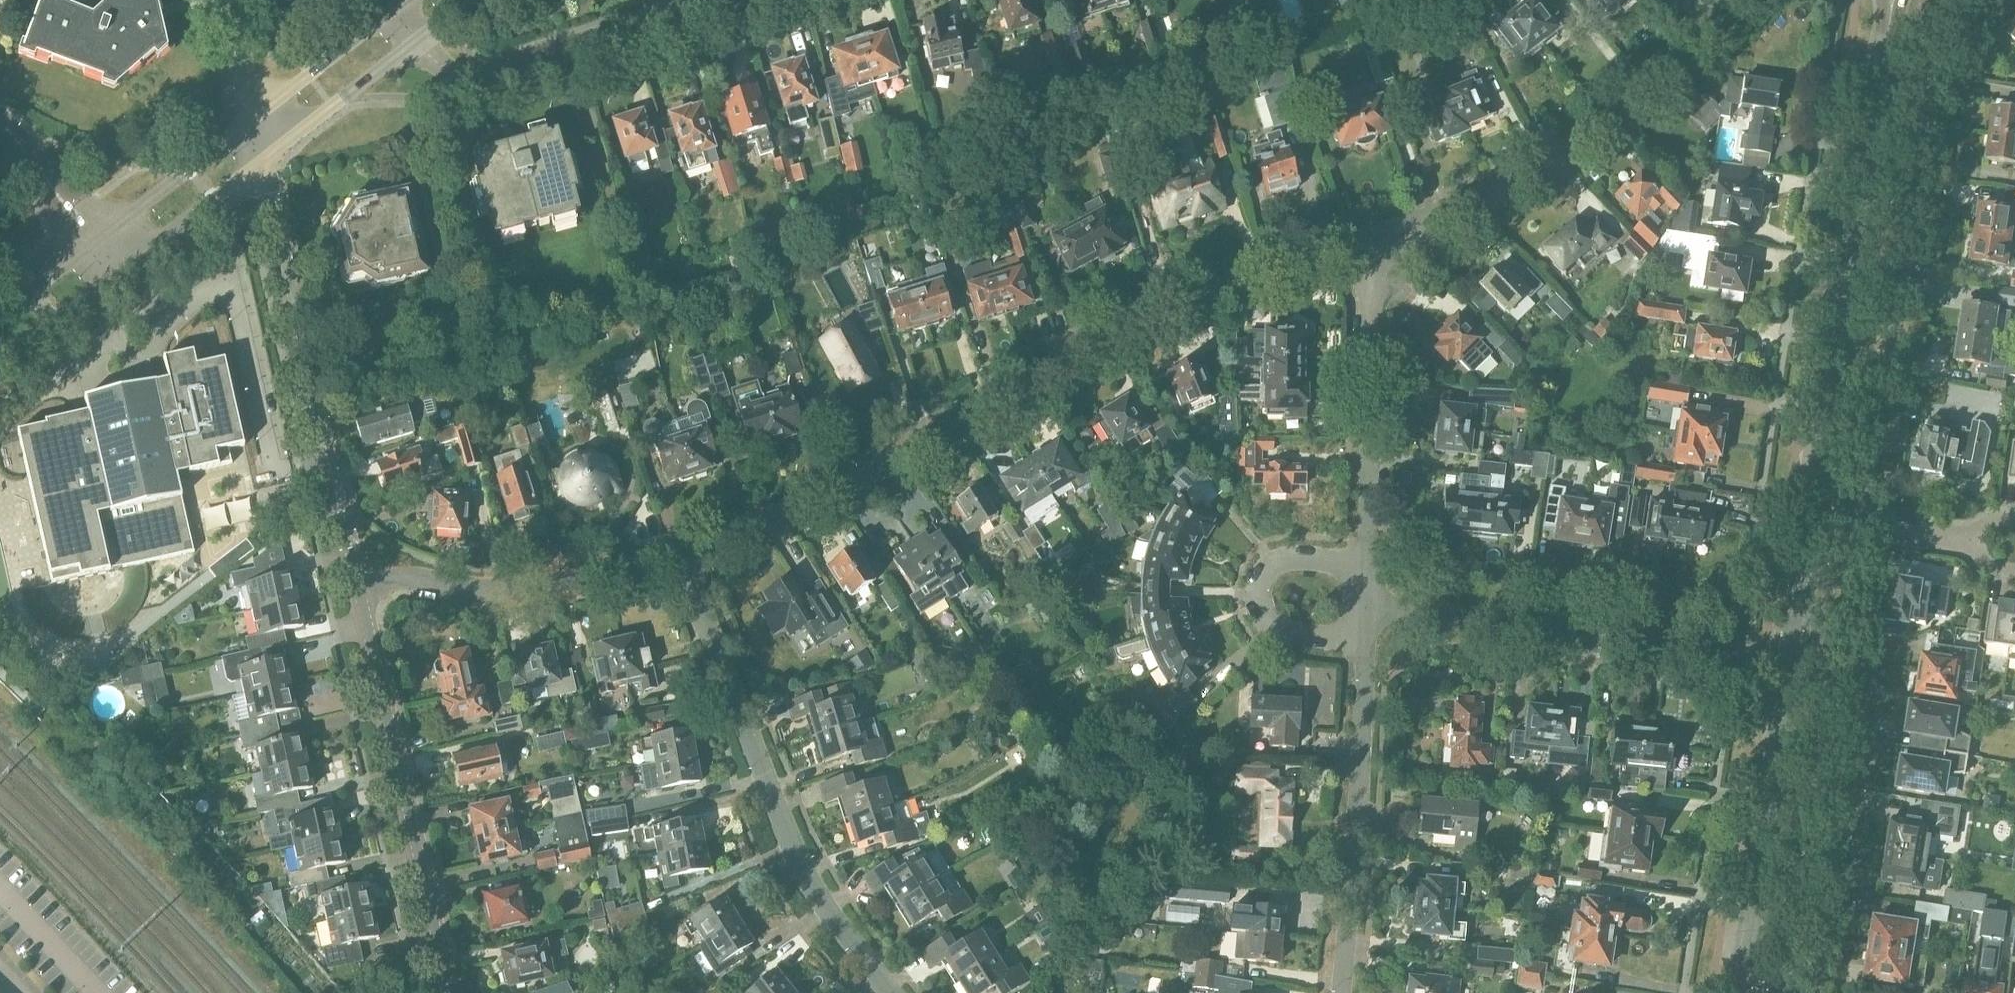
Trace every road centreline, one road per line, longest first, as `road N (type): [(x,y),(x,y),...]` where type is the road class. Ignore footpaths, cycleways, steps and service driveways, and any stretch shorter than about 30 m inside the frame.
road 1 (residential): [(683,568),(1190,289),(1382,236)]
road 2 (residential): [(891,992),(798,870),(683,568)]
road 3 (residential): [(1789,992),(1863,525)]
road 4 (residential): [(1798,655),(1366,600)]
road 5 (residential): [(1382,236),(1461,209),(1546,160),(1735,0)]
road 6 (tertiary): [(358,574),(449,992)]
road 7 (tertiary): [(263,160),(358,574)]
road 8 (secondary): [(1841,372),(1895,0)]
road 9 (residential): [(1338,992),(1359,810),(1364,645)]
road 10 (secondary): [(1736,992),(1798,655)]
road 11 (residential): [(358,574),(512,595),(683,568)]
road 12 (residential): [(1368,562),(1371,311),(1382,236)]
road 13 (residential): [(417,41),(470,76),(712,0)]
road 14 (residential): [(1364,645),(1273,635),(1255,615),(1273,563),(1296,554),(1368,562)]
road 15 (secondary): [(263,160),(417,41)]
road 16 (residential): [(1863,525),(1883,379),(1841,372)]
road 17 (secondary): [(252,120),(107,231)]
road 18 (secondary): [(122,270),(263,160)]
road 19 (secondary): [(391,11),(252,120)]
road 20 (secondary): [(0,362),(122,270)]
road 21 (secondary): [(1821,518),(1841,372)]
road 22 (secondary): [(1798,655),(1821,518)]
road 23 (tertiary): [(252,120),(224,0)]

